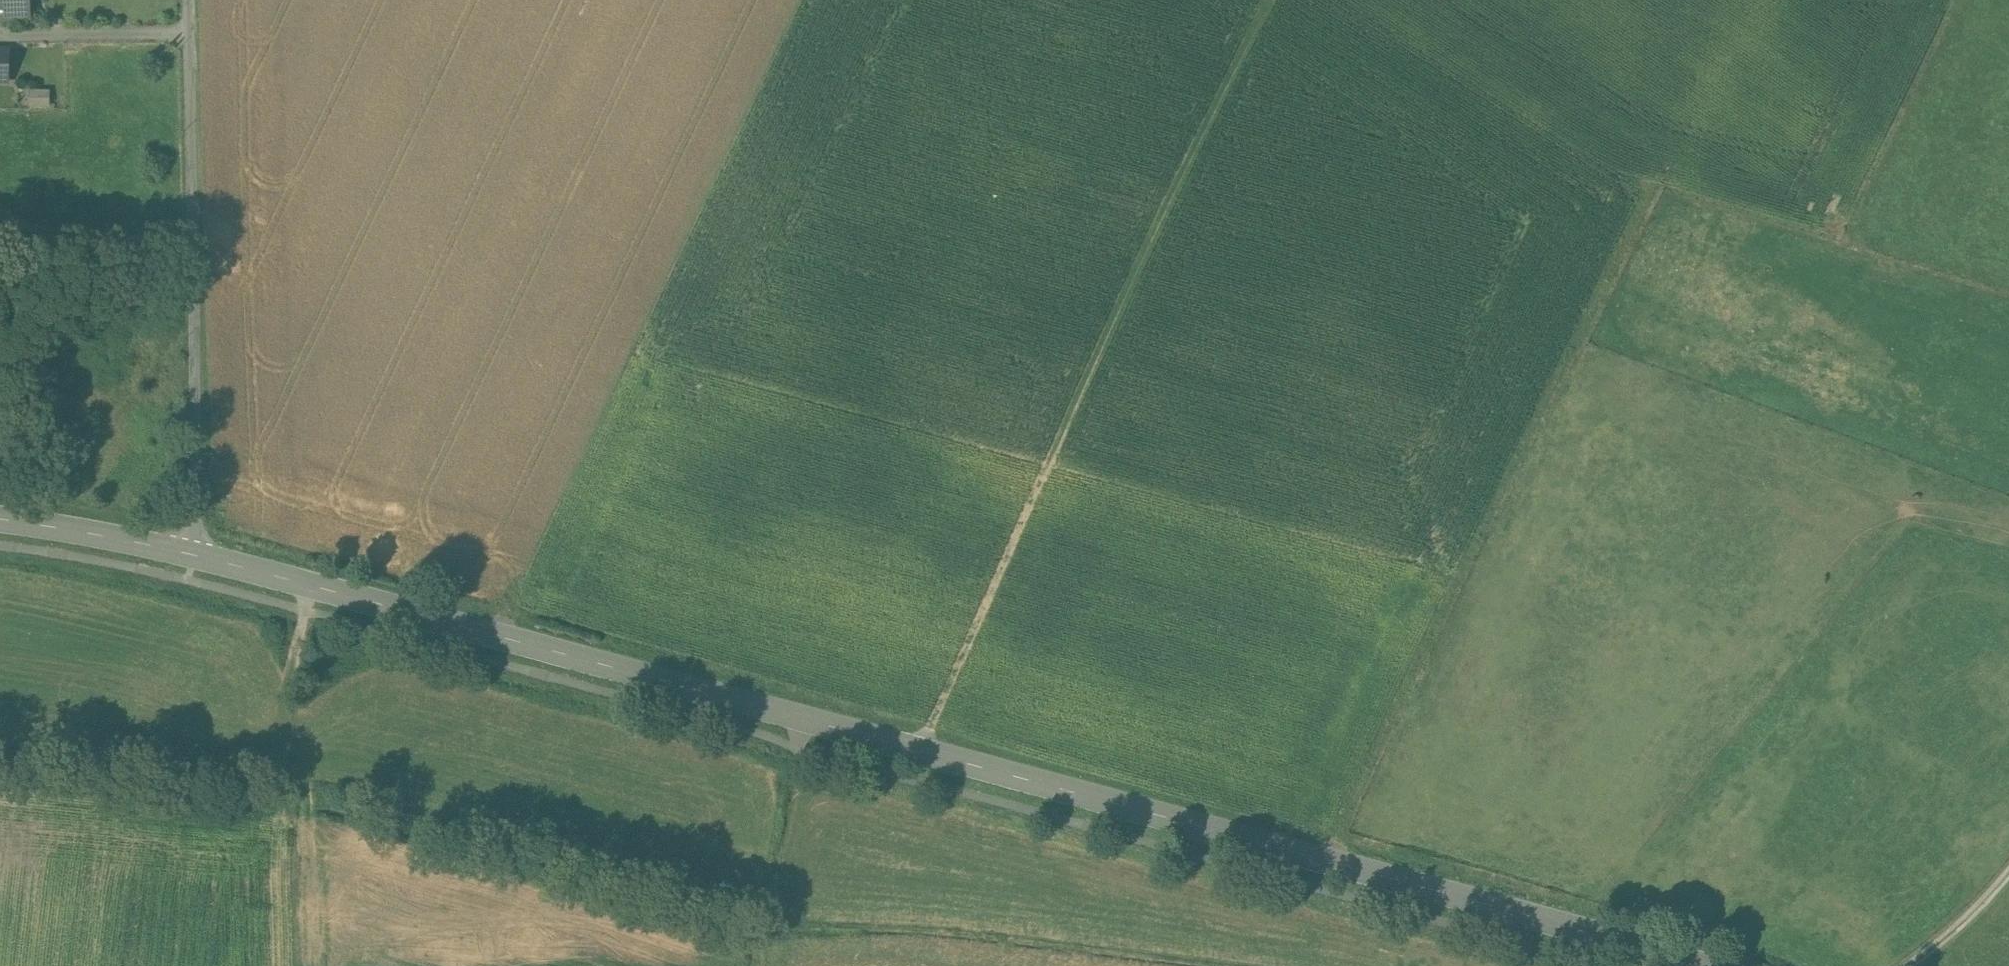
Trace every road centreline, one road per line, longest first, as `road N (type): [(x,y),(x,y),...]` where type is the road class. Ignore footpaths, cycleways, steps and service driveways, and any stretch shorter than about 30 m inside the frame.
road 1 (tertiary): [(1698,965),(195,555)]
road 2 (residential): [(195,555),(189,0)]
road 3 (tertiary): [(195,555),(0,518)]

